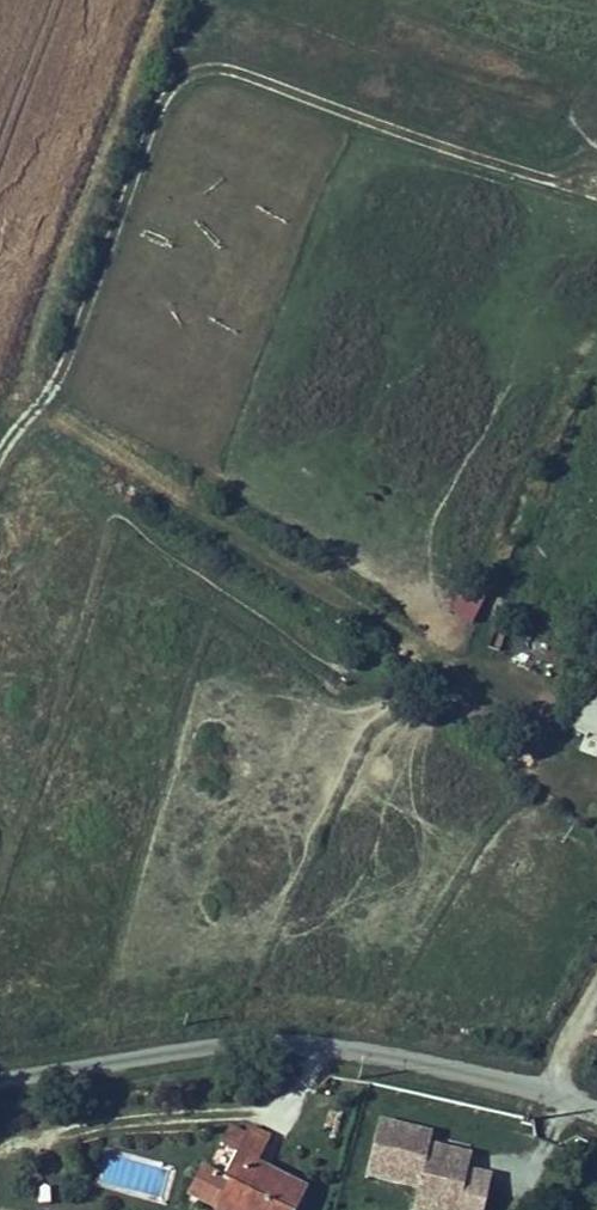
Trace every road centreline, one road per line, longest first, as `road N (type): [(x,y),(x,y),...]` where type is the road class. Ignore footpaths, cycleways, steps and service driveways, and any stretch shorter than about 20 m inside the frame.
road 1 (residential): [(0,1074),(228,1039),(322,1040),(527,1077),(596,1105)]
road 2 (track): [(162,0),(0,425)]

